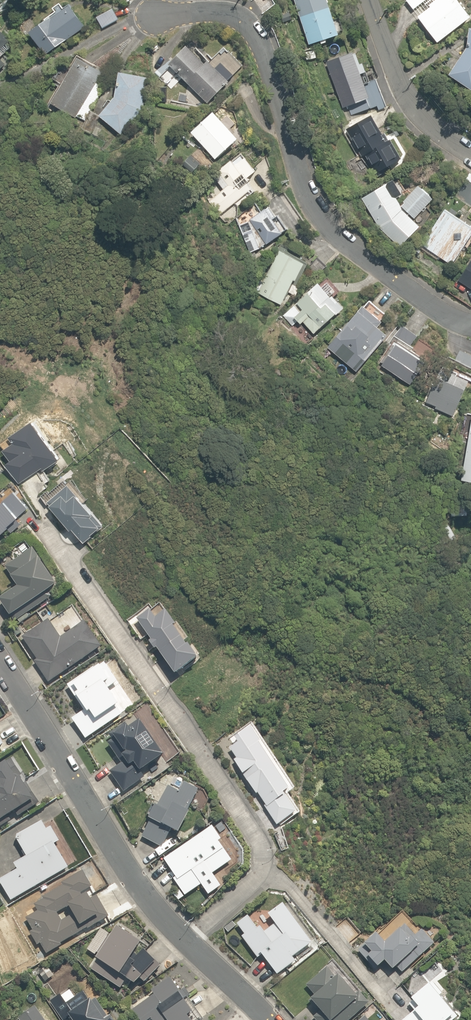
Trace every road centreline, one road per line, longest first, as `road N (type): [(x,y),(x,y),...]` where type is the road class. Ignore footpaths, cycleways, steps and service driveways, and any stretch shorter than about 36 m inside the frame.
road 1 (residential): [(154,17),(246,28),(263,52),(307,199),(329,232),(470,324)]
road 2 (residential): [(260,889),(264,858),(48,544)]
road 3 (residential): [(0,663),(127,875),(188,945)]
road 4 (residential): [(470,157),(405,97),(367,0)]
road 5 (residential): [(260,889),(286,894),(390,1015)]

